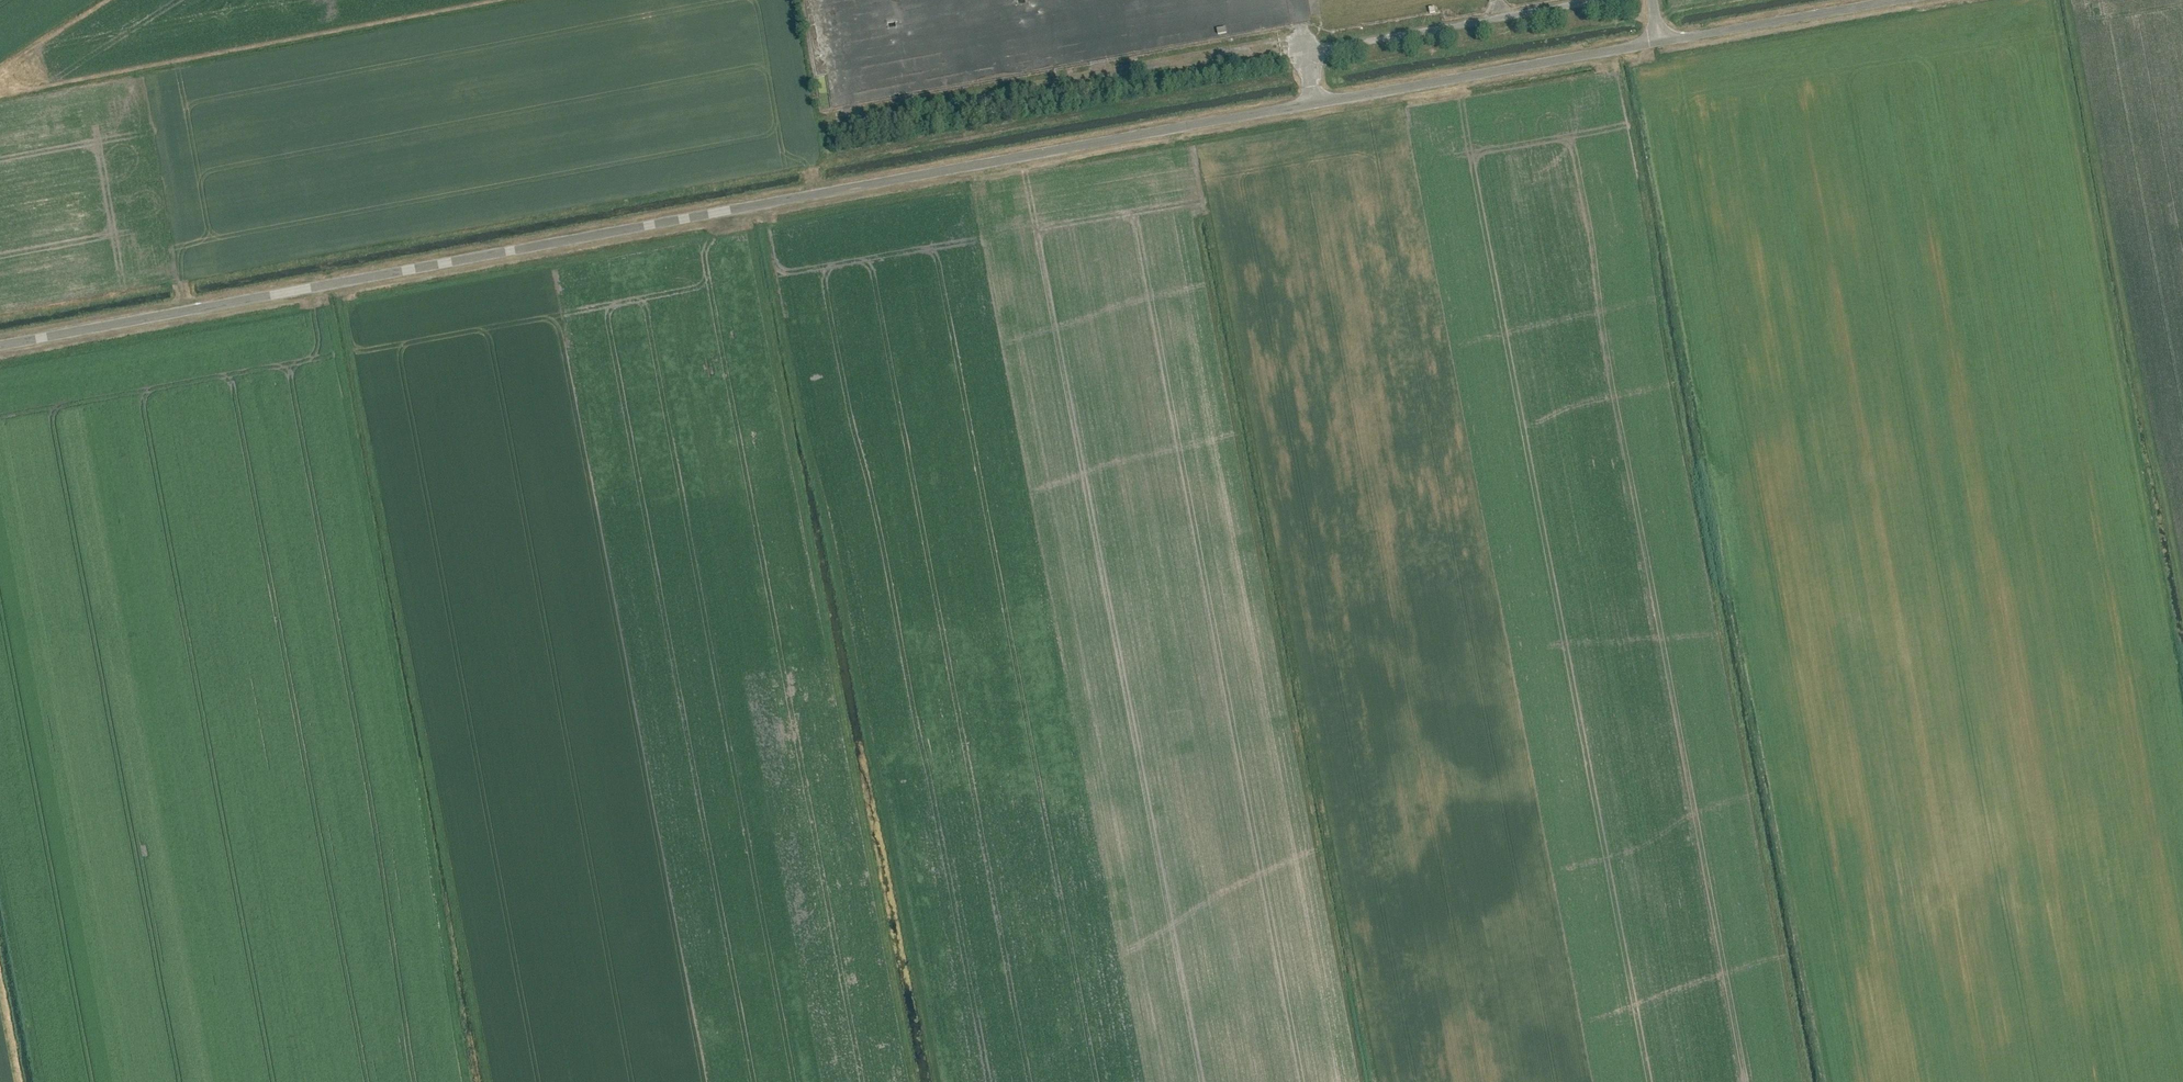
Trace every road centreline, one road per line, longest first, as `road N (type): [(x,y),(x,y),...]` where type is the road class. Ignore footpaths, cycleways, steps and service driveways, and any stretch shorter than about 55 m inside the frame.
road 1 (unclassified): [(0,346),(1660,41)]
road 2 (unclassified): [(1660,41),(1899,0)]

